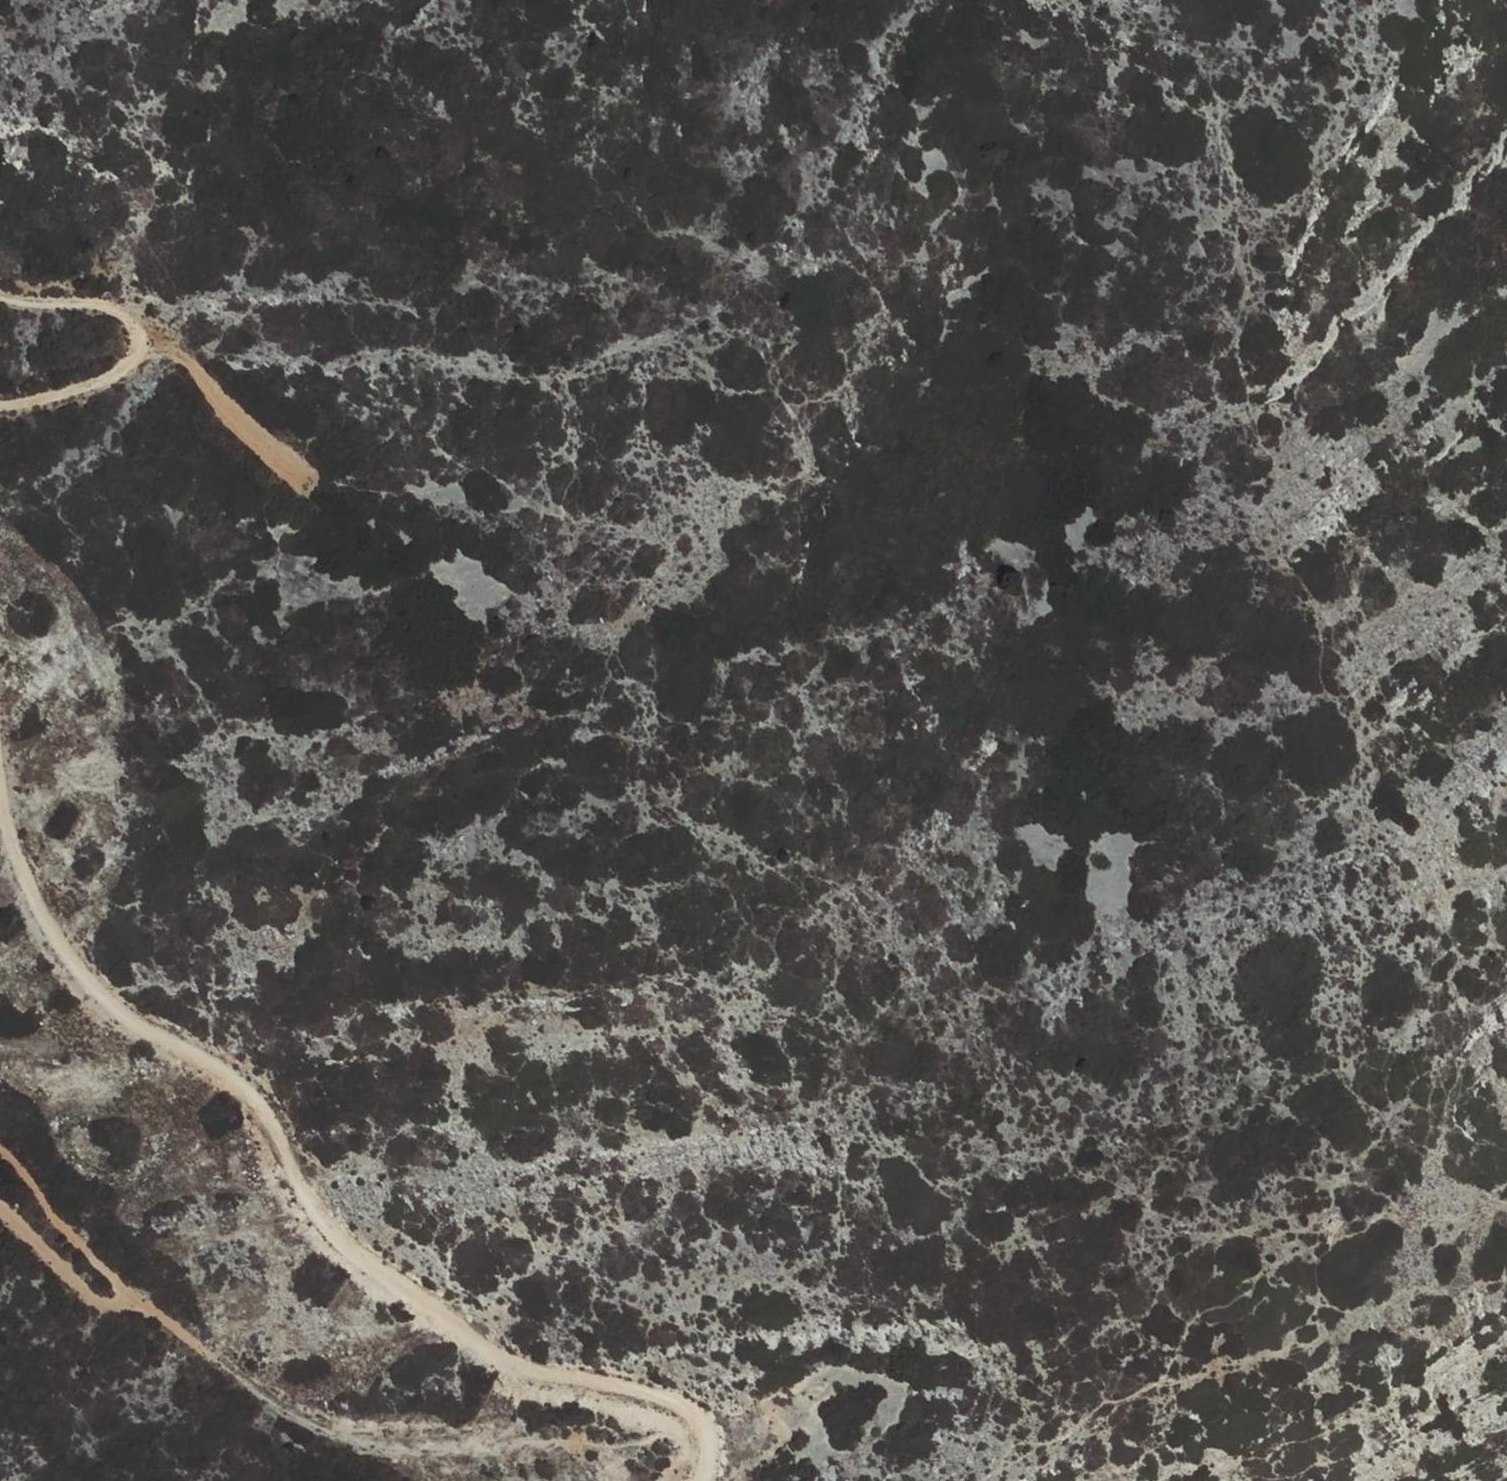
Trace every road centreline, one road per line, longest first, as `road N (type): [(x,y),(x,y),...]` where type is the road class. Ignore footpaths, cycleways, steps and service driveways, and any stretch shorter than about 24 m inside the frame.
road 1 (track): [(0,800),(18,866),(80,975),(105,1003),(226,1072),(259,1103),(333,1236),(507,1362),(675,1403),(700,1427),(704,1456),(695,1480)]
road 2 (track): [(0,289),(118,309),(133,318),(138,334),(133,359),(110,377),(0,406)]

